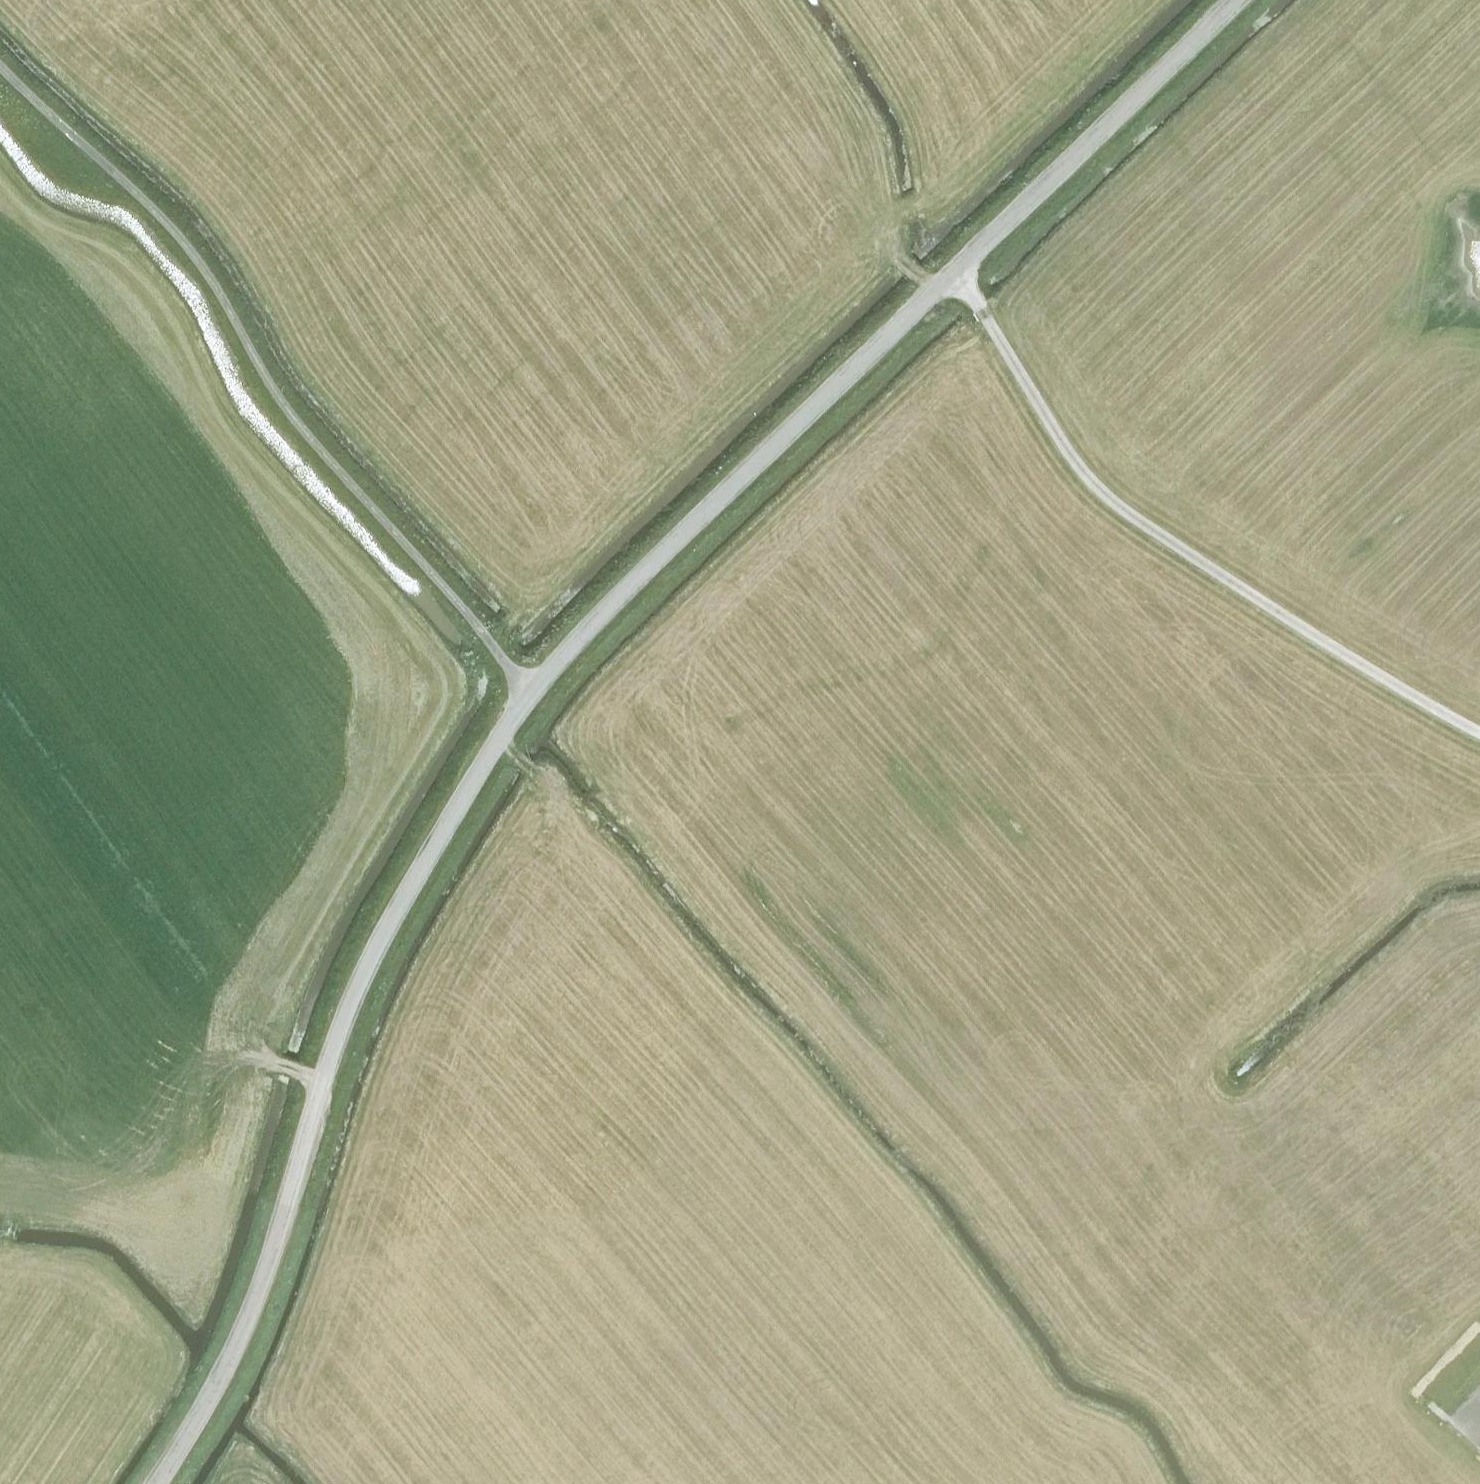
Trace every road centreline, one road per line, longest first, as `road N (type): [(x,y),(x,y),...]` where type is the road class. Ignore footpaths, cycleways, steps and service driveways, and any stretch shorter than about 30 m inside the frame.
road 1 (tertiary): [(535,695),(619,599),(1235,0)]
road 2 (tertiary): [(158,1483),(246,1330),(362,979),(414,881),(535,695)]
road 3 (unclassified): [(535,695),(311,439),(179,235),(0,66)]

